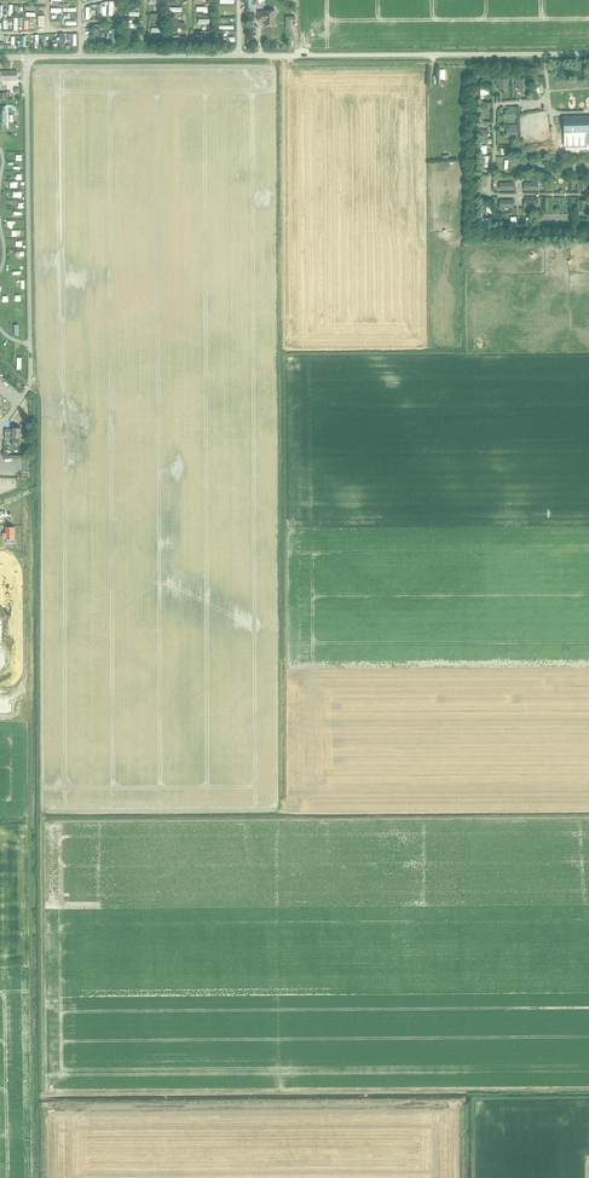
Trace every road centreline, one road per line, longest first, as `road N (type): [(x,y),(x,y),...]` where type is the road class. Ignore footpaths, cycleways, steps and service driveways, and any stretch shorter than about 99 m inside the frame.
road 1 (unclassified): [(28,56),(588,53)]
road 2 (unclassified): [(28,56),(29,388)]

